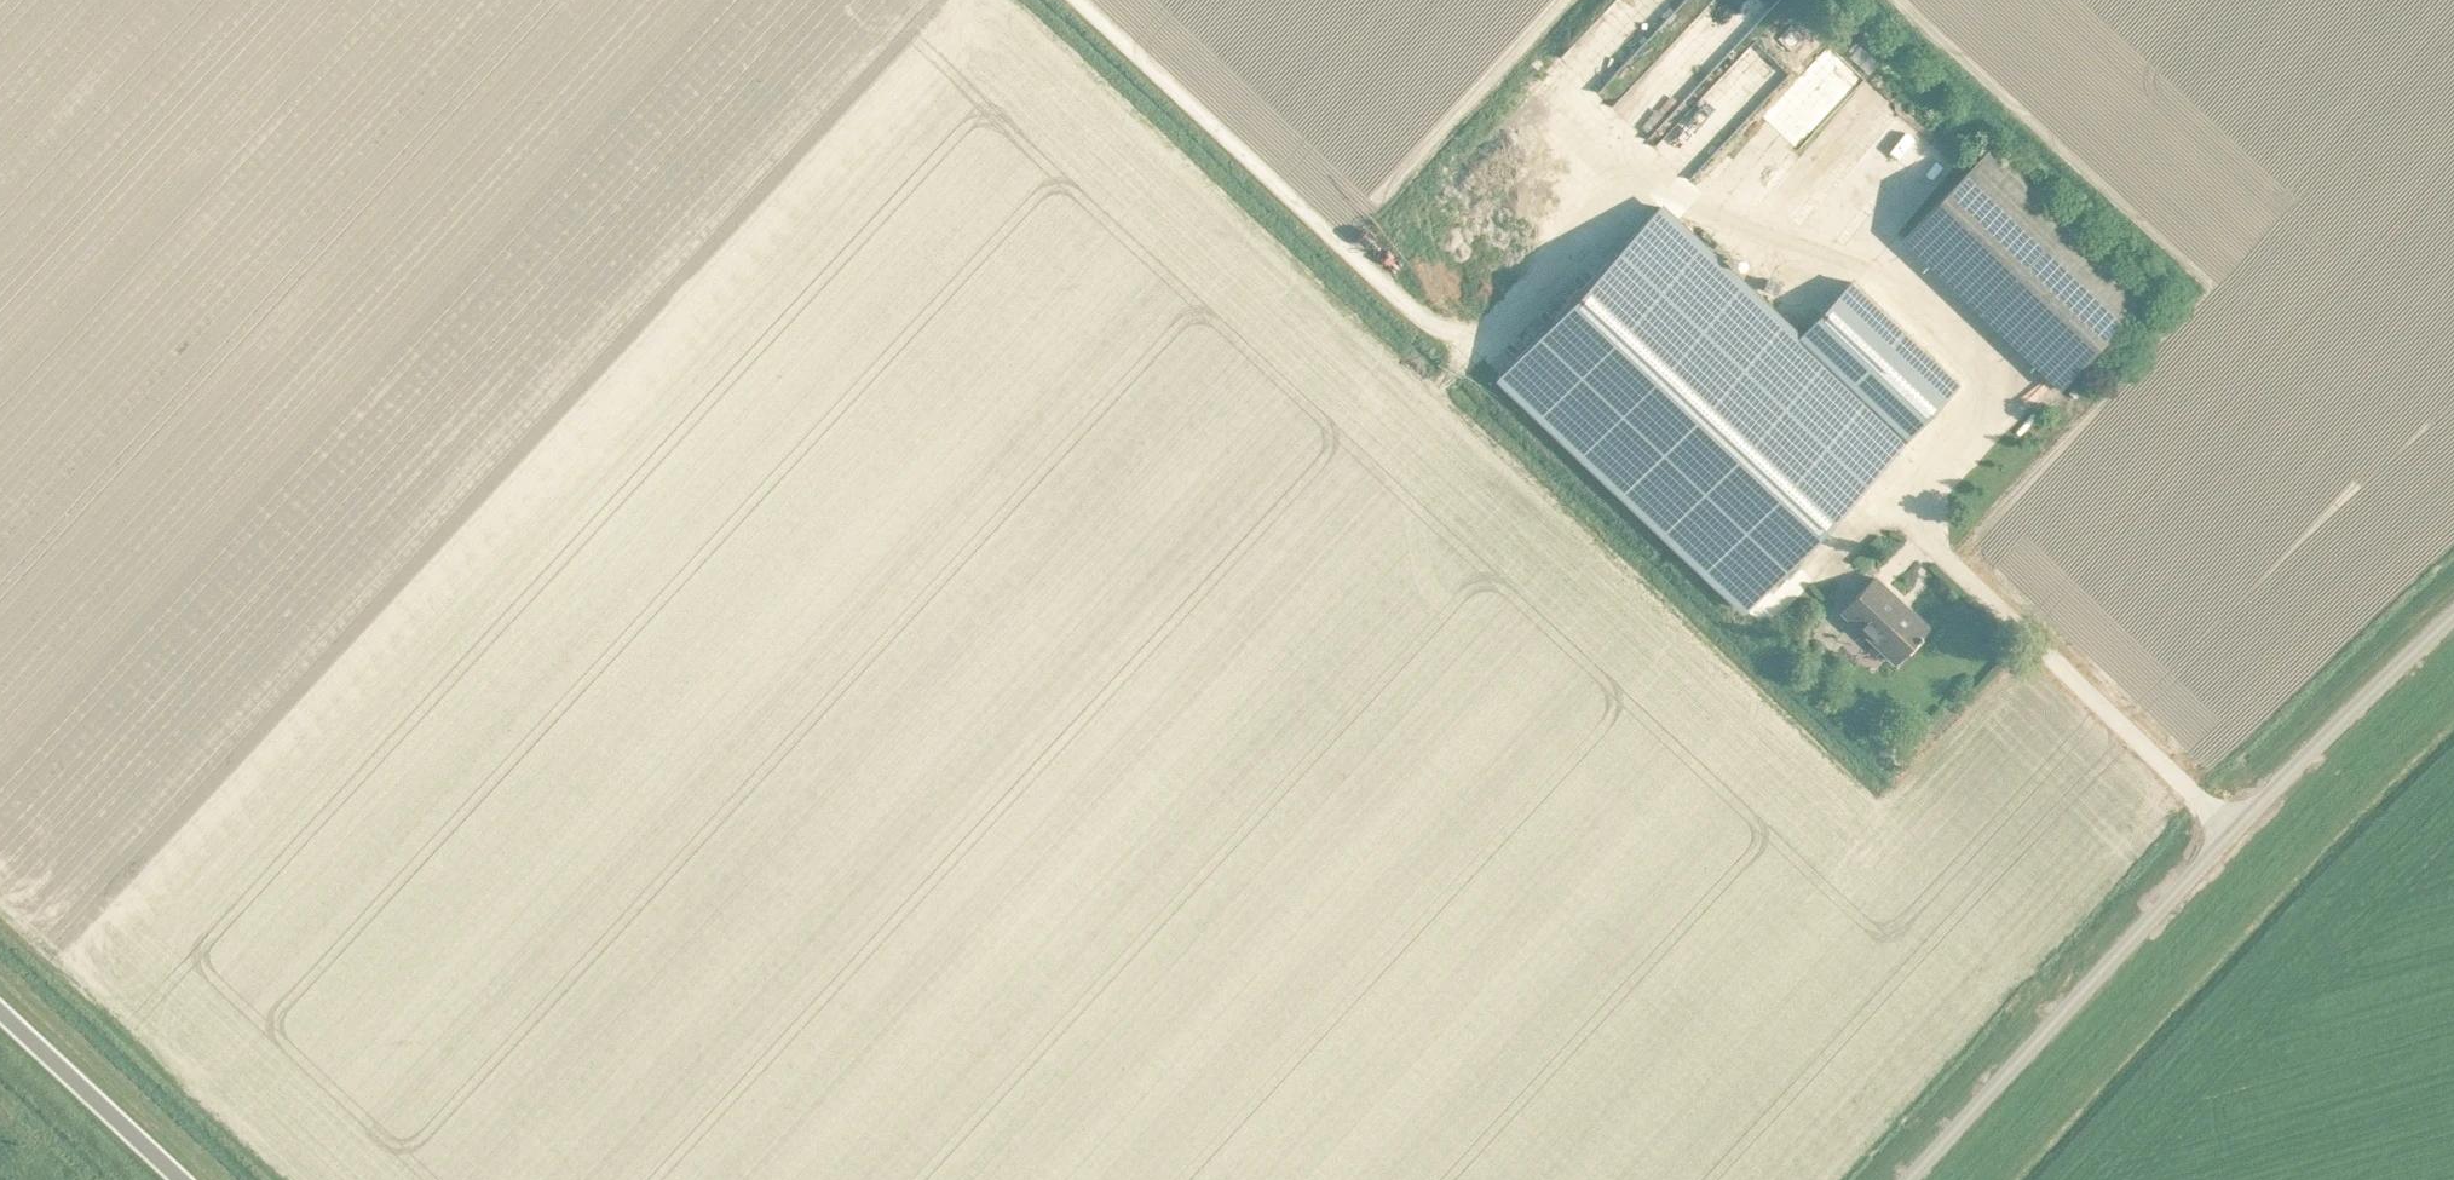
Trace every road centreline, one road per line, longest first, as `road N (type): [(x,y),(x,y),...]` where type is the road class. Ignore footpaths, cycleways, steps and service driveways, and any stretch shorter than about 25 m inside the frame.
road 1 (unclassified): [(2453,612),(2187,874),(1901,1179)]
road 2 (tertiary): [(169,1179),(0,1021)]

